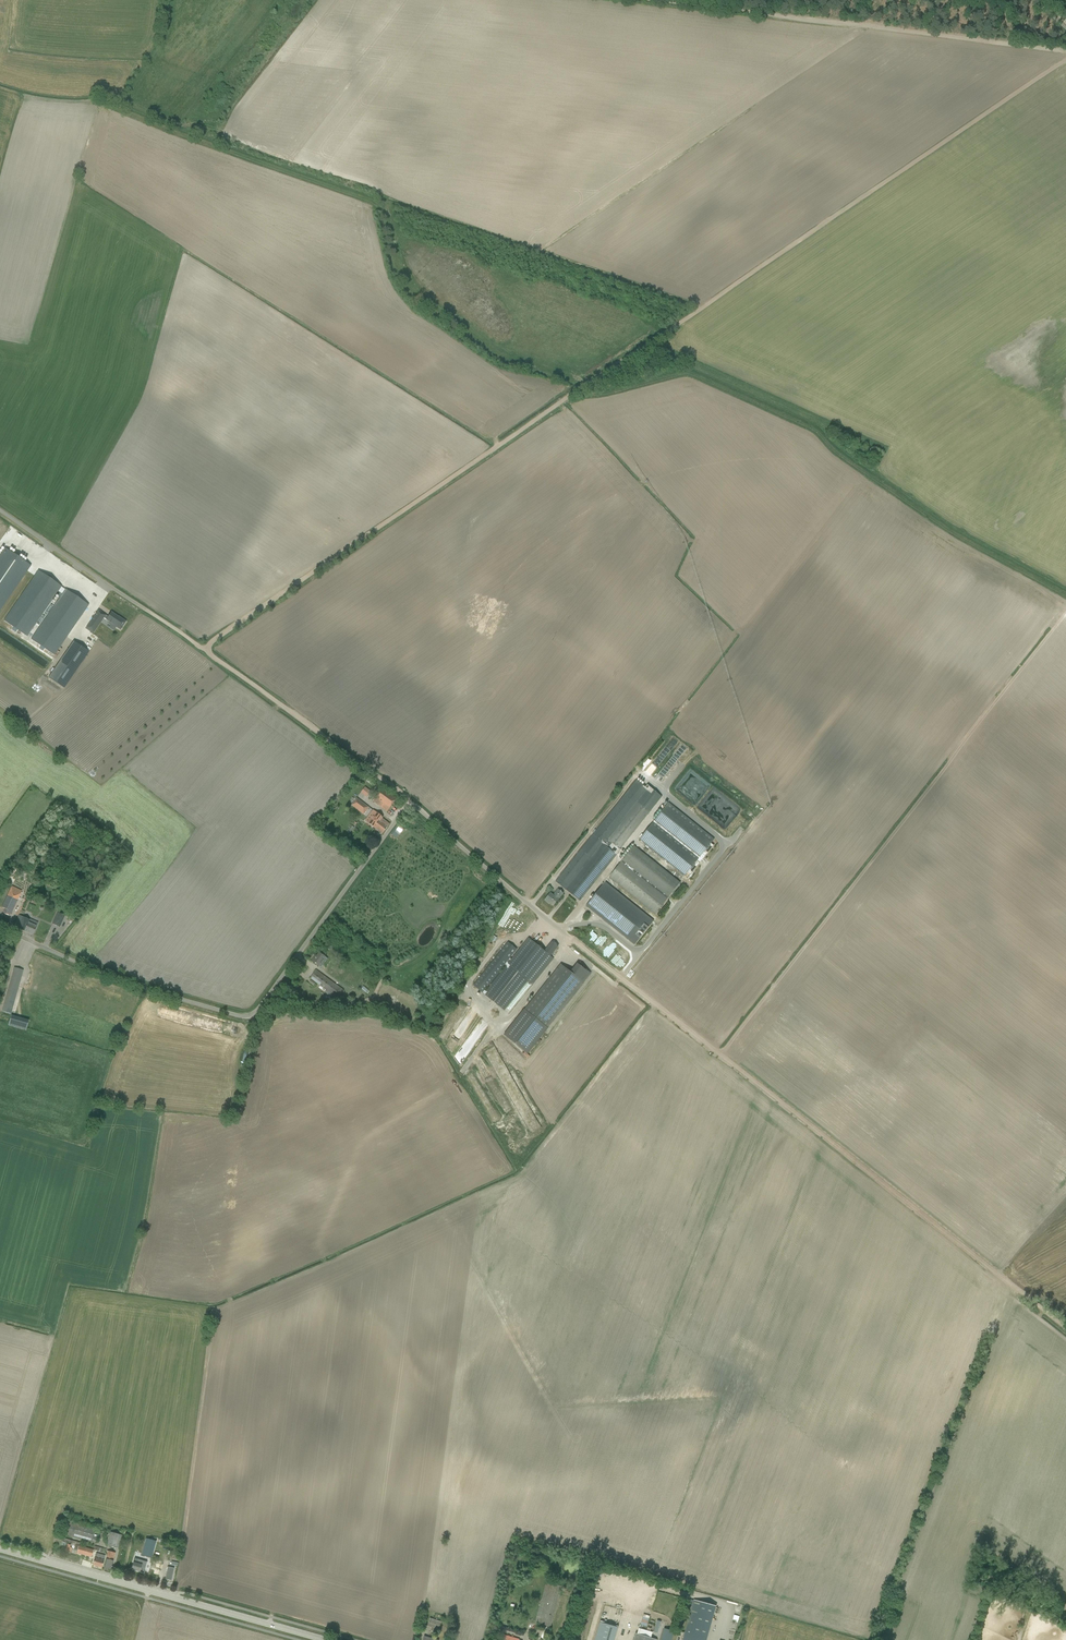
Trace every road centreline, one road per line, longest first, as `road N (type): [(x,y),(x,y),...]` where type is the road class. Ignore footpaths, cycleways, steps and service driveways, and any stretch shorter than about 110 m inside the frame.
road 1 (track): [(203,648),(1065,59)]
road 2 (unclassified): [(572,940),(409,802),(249,1016),(141,987),(0,927)]
road 3 (track): [(1065,1328),(572,940)]
road 4 (track): [(649,0),(1065,49)]
road 5 (secondary): [(326,1639),(0,1548)]
road 6 (track): [(409,802),(203,648)]
road 7 (track): [(203,648),(0,511)]

